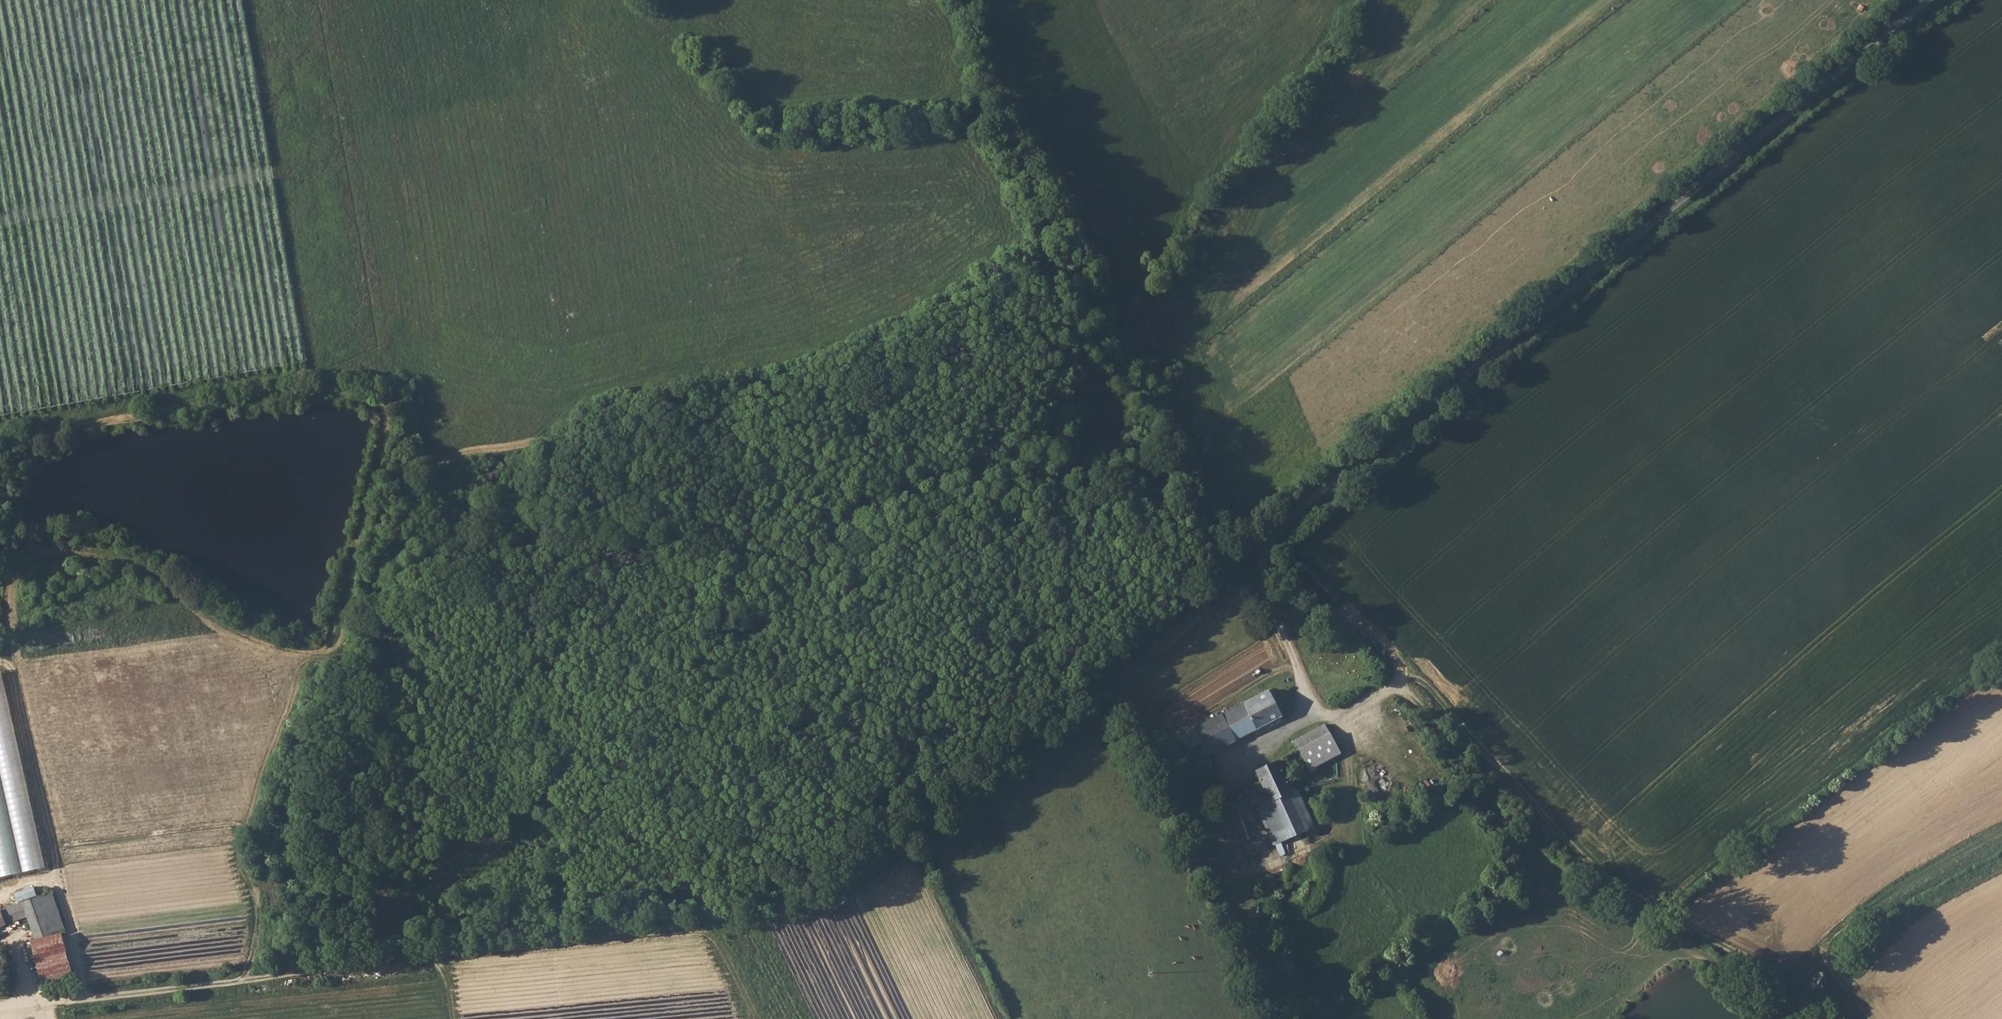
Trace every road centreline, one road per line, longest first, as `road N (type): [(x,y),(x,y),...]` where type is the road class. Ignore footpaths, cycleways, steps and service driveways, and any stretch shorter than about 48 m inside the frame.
road 1 (unclassified): [(1244,751),(1306,715),(1312,694),(1263,584),(1265,548),(1282,526),(1929,0)]
road 2 (unclassified): [(237,982),(0,1009)]

